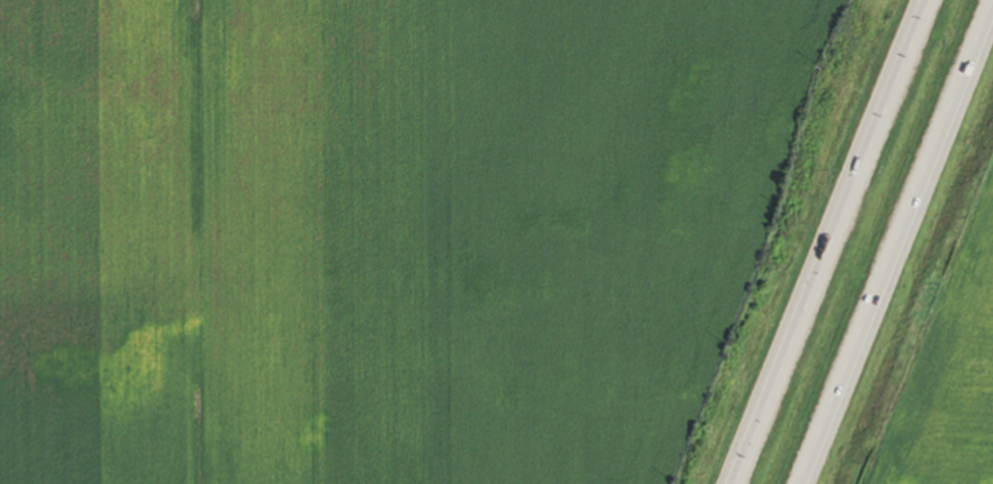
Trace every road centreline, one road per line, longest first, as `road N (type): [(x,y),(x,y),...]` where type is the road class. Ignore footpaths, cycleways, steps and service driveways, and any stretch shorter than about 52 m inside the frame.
road 1 (trunk): [(919,0),(727,483)]
road 2 (trunk): [(799,483),(992,2)]

